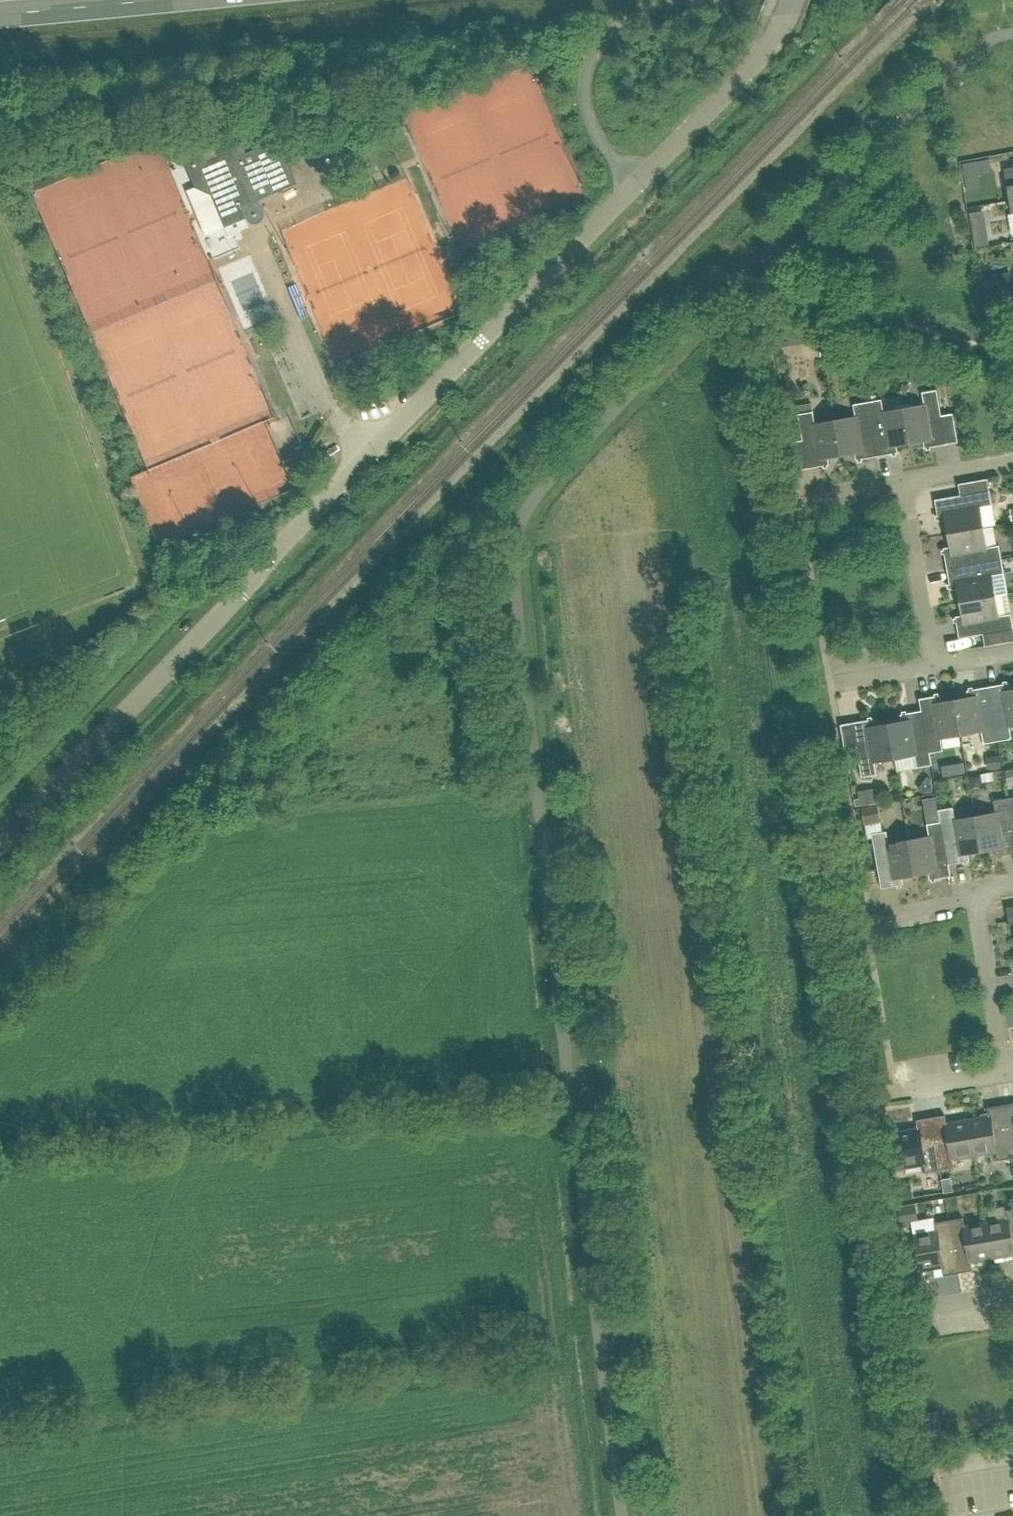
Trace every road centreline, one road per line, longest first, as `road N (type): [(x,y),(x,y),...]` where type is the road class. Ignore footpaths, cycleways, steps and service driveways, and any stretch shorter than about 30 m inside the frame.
road 1 (residential): [(623,1515),(514,576),(521,527),(548,480),(746,272),(963,61),(994,37),(1012,34)]
road 2 (unclassified): [(0,839),(748,71),(793,0)]
road 3 (residential): [(939,665),(905,481)]
road 4 (residential): [(979,900),(1010,1073)]
road 5 (primary): [(0,13),(169,0)]

